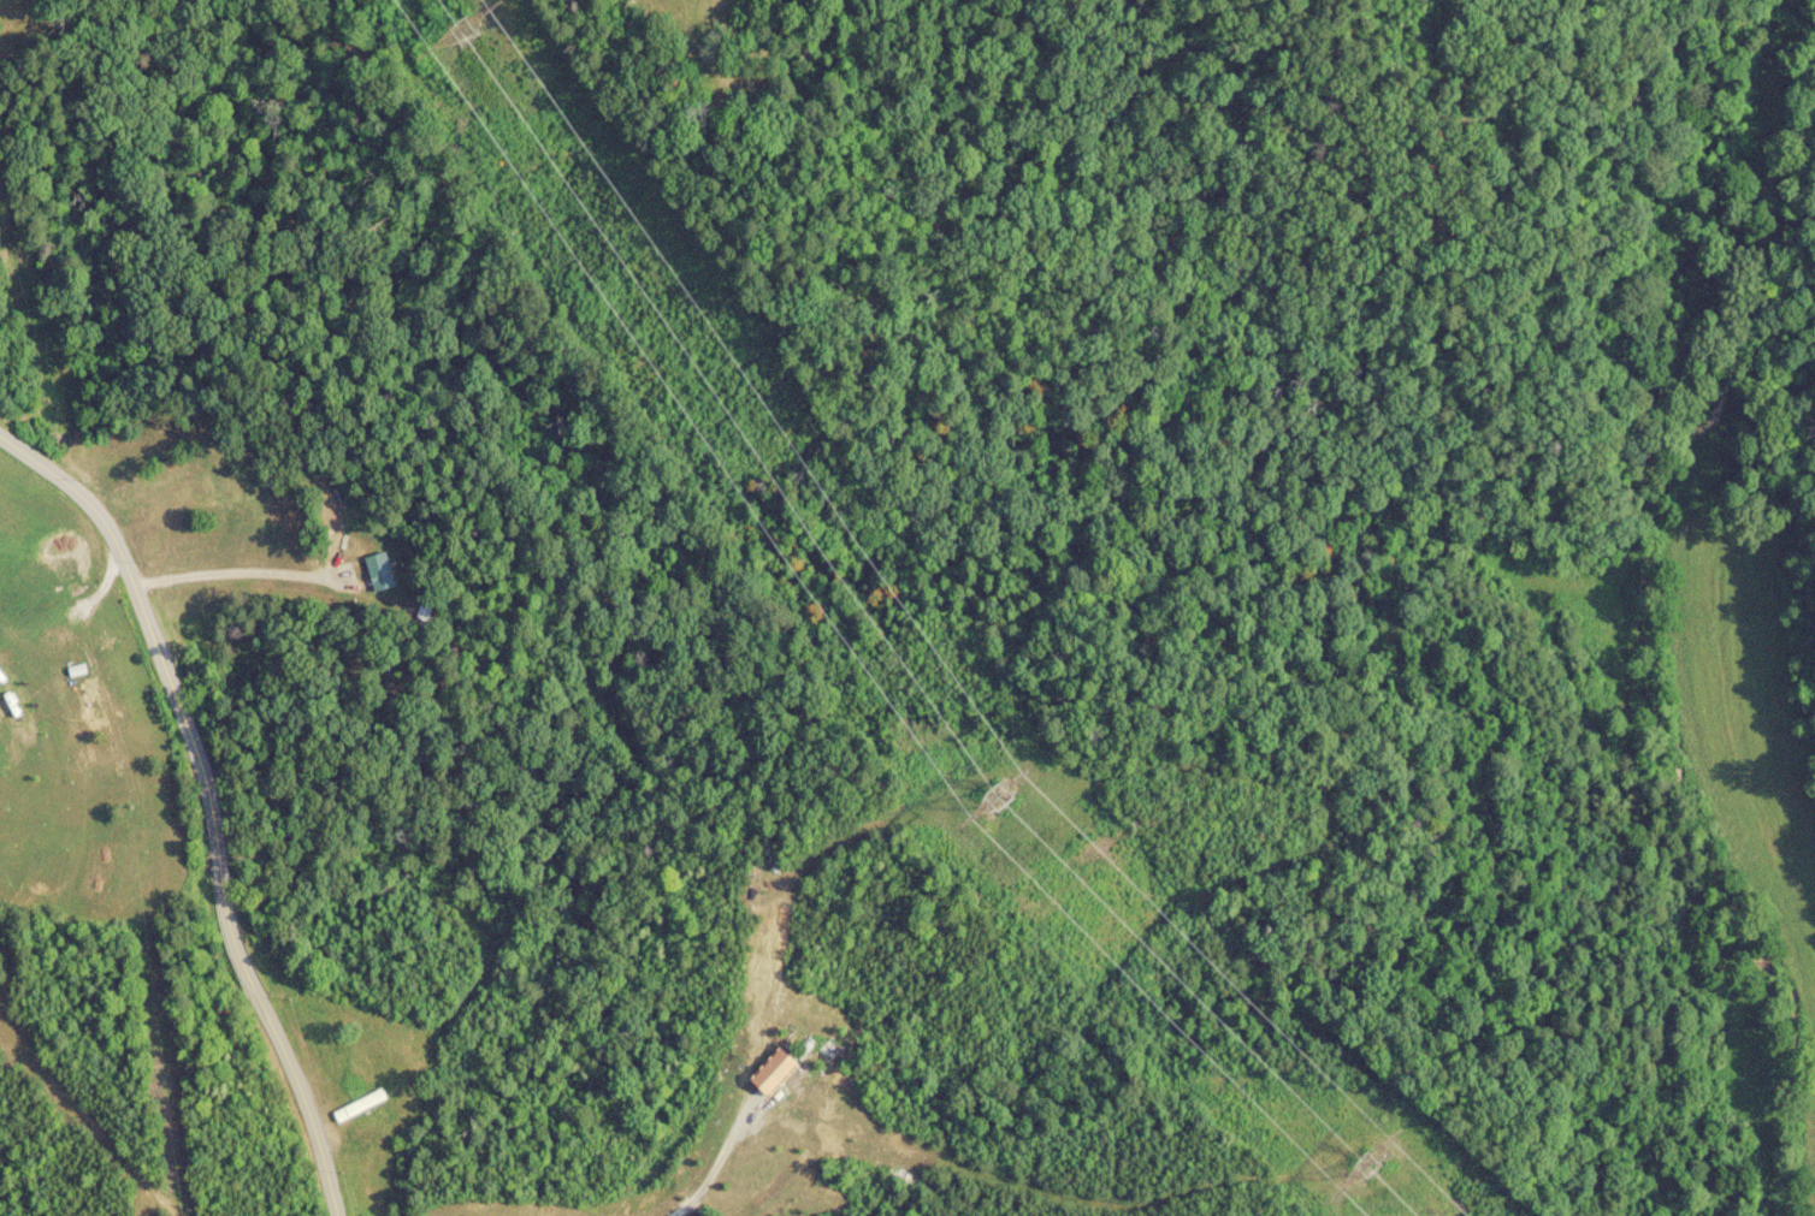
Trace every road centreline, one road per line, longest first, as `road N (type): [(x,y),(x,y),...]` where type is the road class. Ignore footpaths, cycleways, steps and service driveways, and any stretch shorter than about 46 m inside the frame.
road 1 (residential): [(264,1215),(260,1210),(285,1171),(226,876),(207,862),(181,764),(161,751),(95,546),(0,428)]

